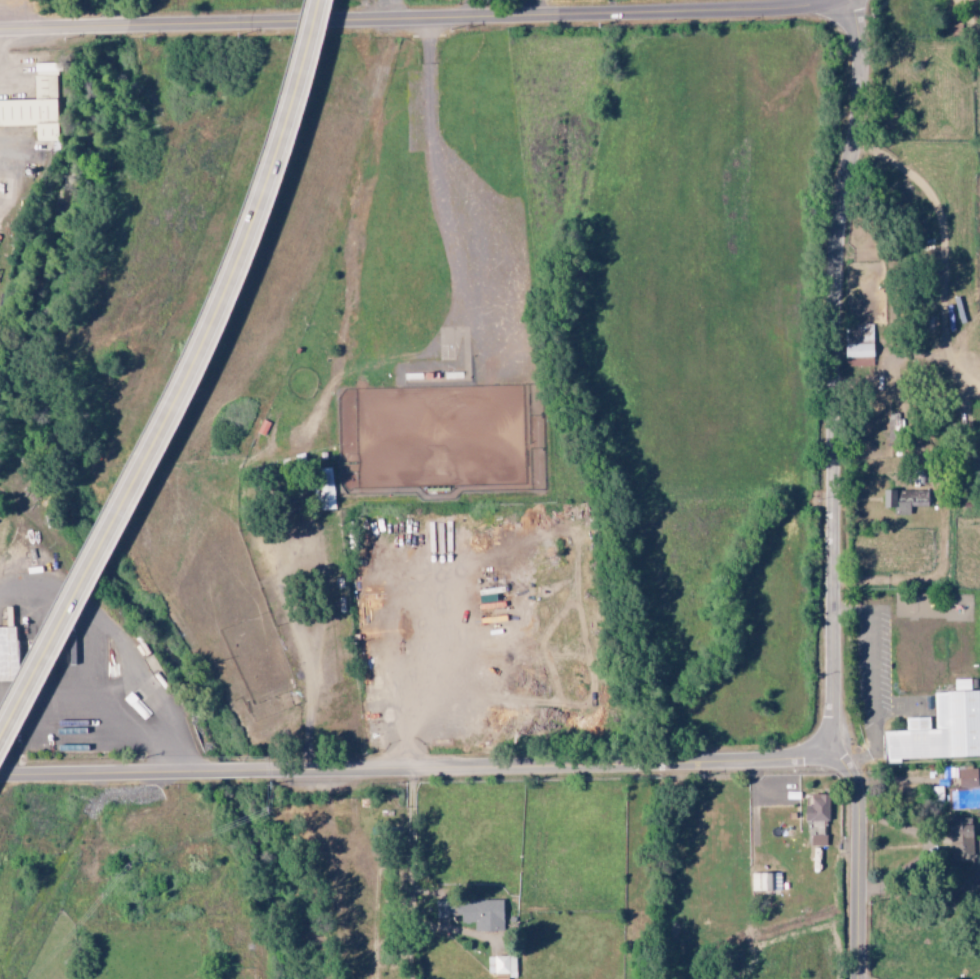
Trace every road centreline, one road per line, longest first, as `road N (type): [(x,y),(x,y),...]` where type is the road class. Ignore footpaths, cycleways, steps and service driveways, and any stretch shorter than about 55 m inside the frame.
road 1 (tertiary): [(0,778),(837,755),(860,802),(861,978)]
road 2 (tertiary): [(0,31),(790,13),(845,2)]
road 3 (trunk): [(318,0),(281,139),(216,305),(0,733)]
road 4 (tertiary): [(837,755),(835,383),(842,233),(862,80),(845,2)]
road 5 (residential): [(836,581),(932,581),(945,570),(947,554),(940,477),(908,402),(874,385),(835,383)]
road 6 (residential): [(854,150),(906,170),(941,209),(943,347)]

